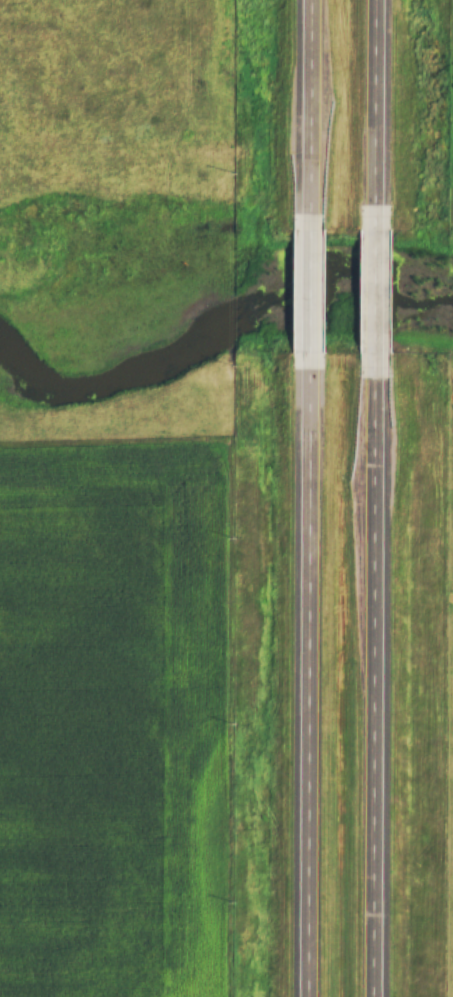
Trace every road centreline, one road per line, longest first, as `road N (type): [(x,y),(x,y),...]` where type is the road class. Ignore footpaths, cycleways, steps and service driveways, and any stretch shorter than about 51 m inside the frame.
road 1 (primary): [(306,366),(312,996)]
road 2 (primary): [(378,996),(375,371)]
road 3 (primary): [(377,212),(379,0)]
road 4 (primary): [(311,0),(307,208)]
road 5 (primary): [(375,371),(377,212)]
road 6 (primary): [(307,208),(306,366)]

